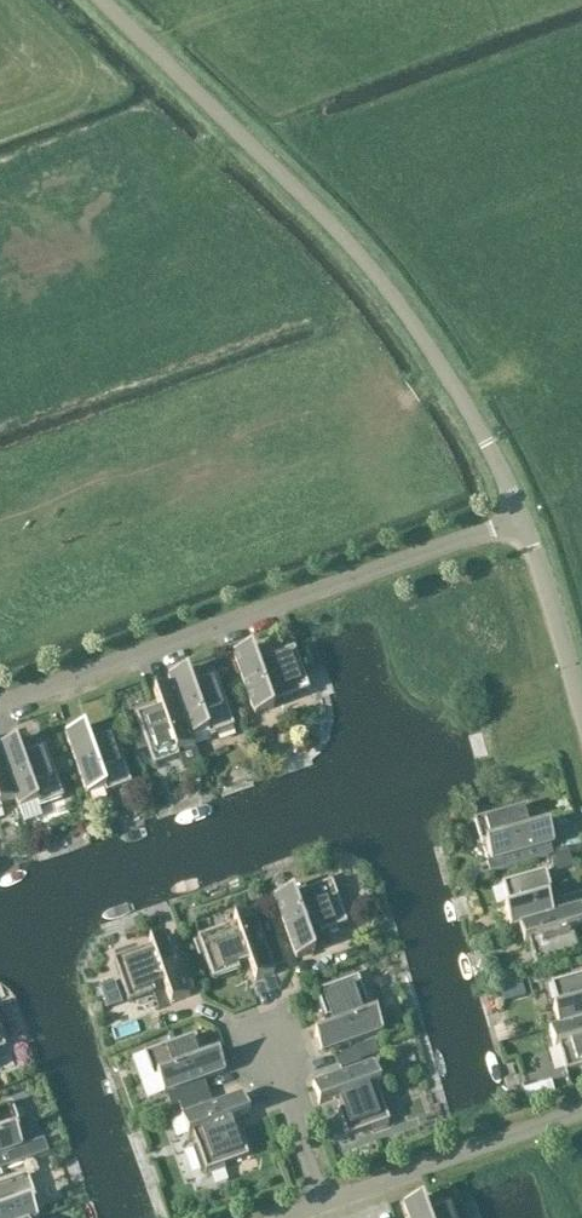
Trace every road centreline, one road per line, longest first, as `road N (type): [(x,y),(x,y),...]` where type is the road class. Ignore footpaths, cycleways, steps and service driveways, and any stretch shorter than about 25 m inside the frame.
road 1 (unclassified): [(522,519),(473,418),(380,282),(102,0)]
road 2 (residential): [(0,705),(522,519)]
road 3 (residential): [(324,1204),(581,1112)]
road 4 (unclassified): [(581,710),(522,519)]
road 5 (residential): [(324,1204),(268,1048)]

